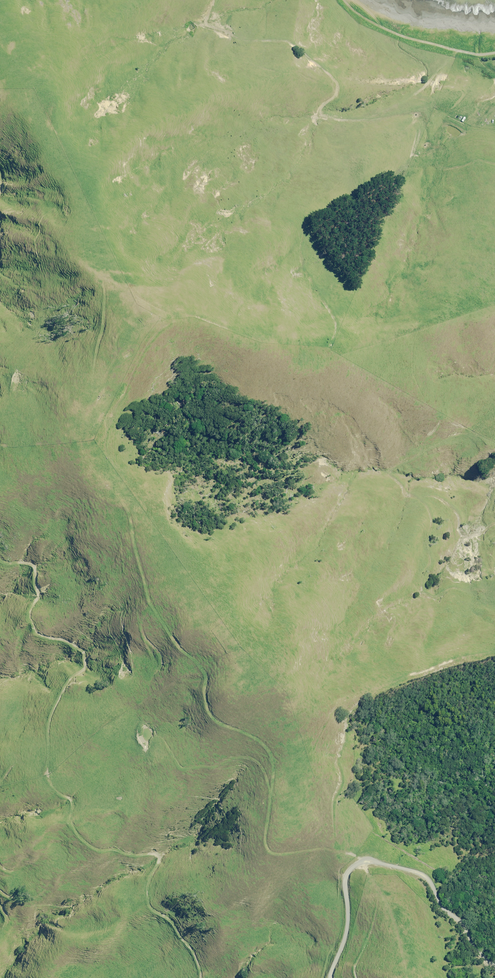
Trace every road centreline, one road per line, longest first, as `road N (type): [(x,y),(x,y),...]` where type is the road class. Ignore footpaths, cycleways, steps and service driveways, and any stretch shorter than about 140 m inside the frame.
road 1 (track): [(0,562),(29,564),(26,616),(34,634),(85,644),(94,657),(47,722),(49,788),(74,802),(70,824),(97,852),(164,856),(152,872),(148,904),(177,932),(199,977)]
road 2 (track): [(494,115),(433,107),(376,120),(321,116),(335,81),(287,41),(246,43),(207,25),(213,0)]
road 3 (unclassified): [(494,963),(427,876),(367,860),(347,876),(348,925),(331,977)]
road 4 (track): [(345,0),(403,36),(494,52)]

